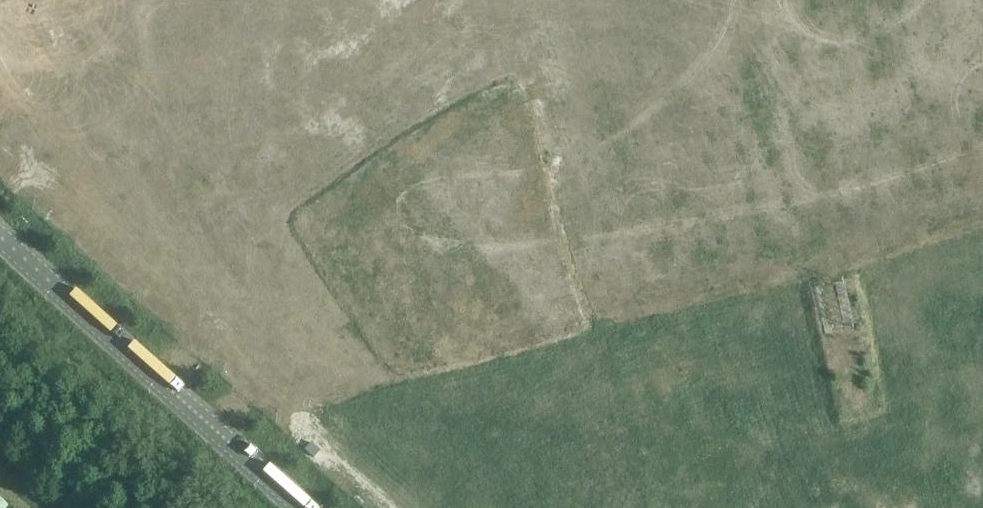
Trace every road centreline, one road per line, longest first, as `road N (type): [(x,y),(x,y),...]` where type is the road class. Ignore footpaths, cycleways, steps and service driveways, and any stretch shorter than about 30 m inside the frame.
road 1 (unclassified): [(0,237),(301,507)]

